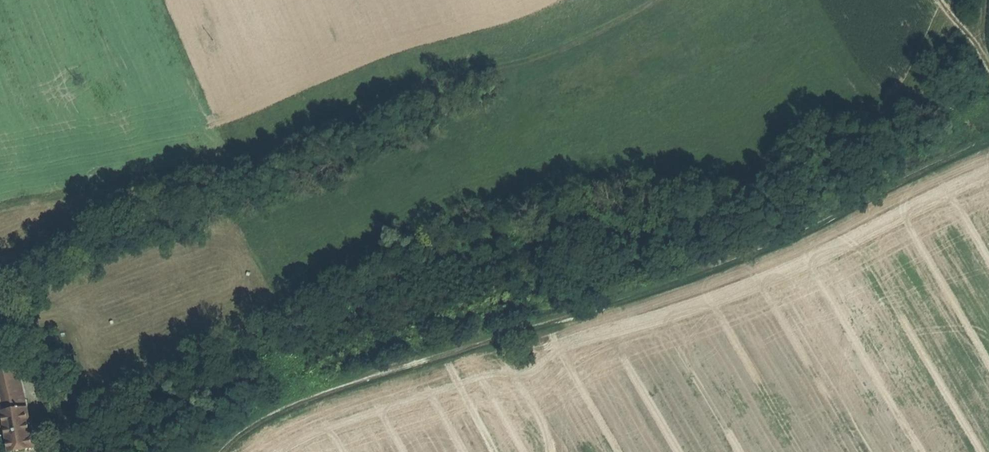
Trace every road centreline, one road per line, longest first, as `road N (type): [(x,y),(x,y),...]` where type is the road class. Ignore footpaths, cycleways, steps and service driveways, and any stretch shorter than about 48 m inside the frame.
road 1 (track): [(219,451),(255,420),(297,401),(652,296),(988,142)]
road 2 (track): [(660,0),(513,67),(393,99),(250,158),(0,207)]

